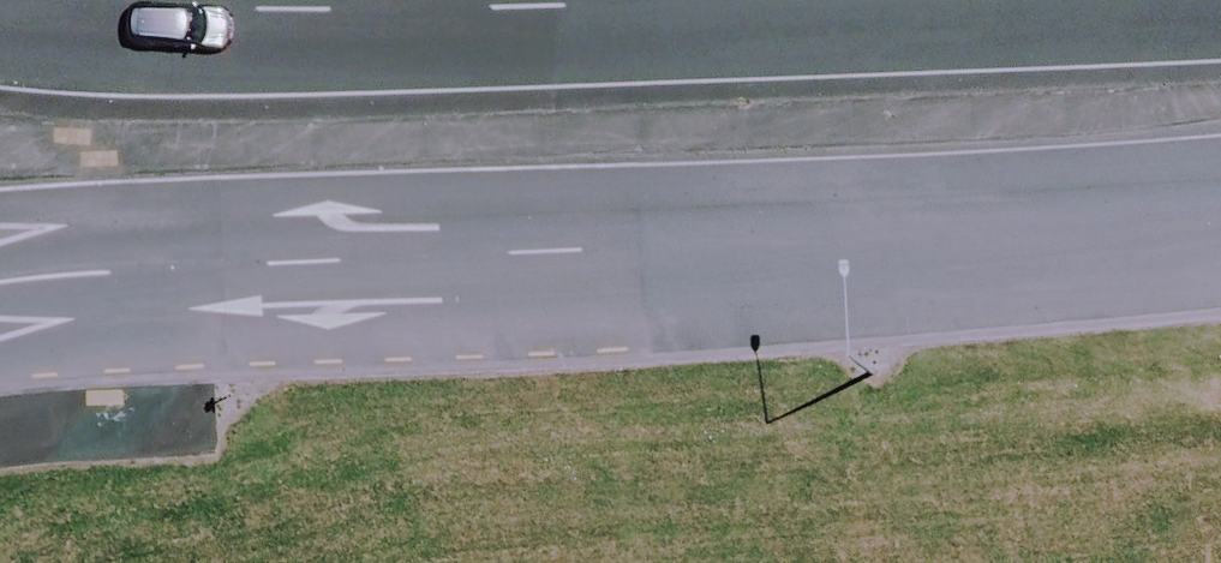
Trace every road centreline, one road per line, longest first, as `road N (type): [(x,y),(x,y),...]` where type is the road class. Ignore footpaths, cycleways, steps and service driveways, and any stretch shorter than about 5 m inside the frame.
road 1 (tertiary): [(1220,207),(343,253),(93,273),(0,295)]
road 2 (tertiary): [(68,0),(550,18),(992,0)]

